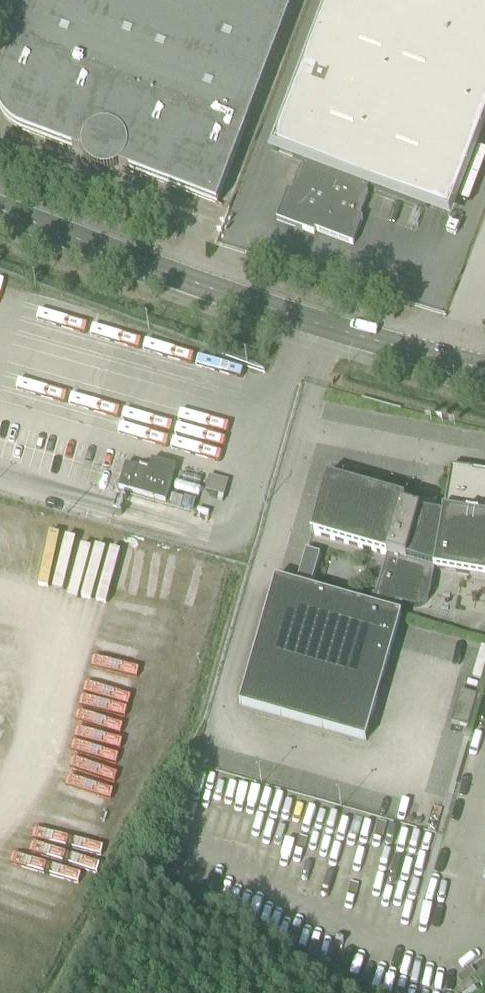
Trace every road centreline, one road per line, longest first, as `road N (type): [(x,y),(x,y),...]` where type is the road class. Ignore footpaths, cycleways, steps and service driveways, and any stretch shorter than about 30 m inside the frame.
road 1 (primary): [(484,372),(332,330),(0,209)]

